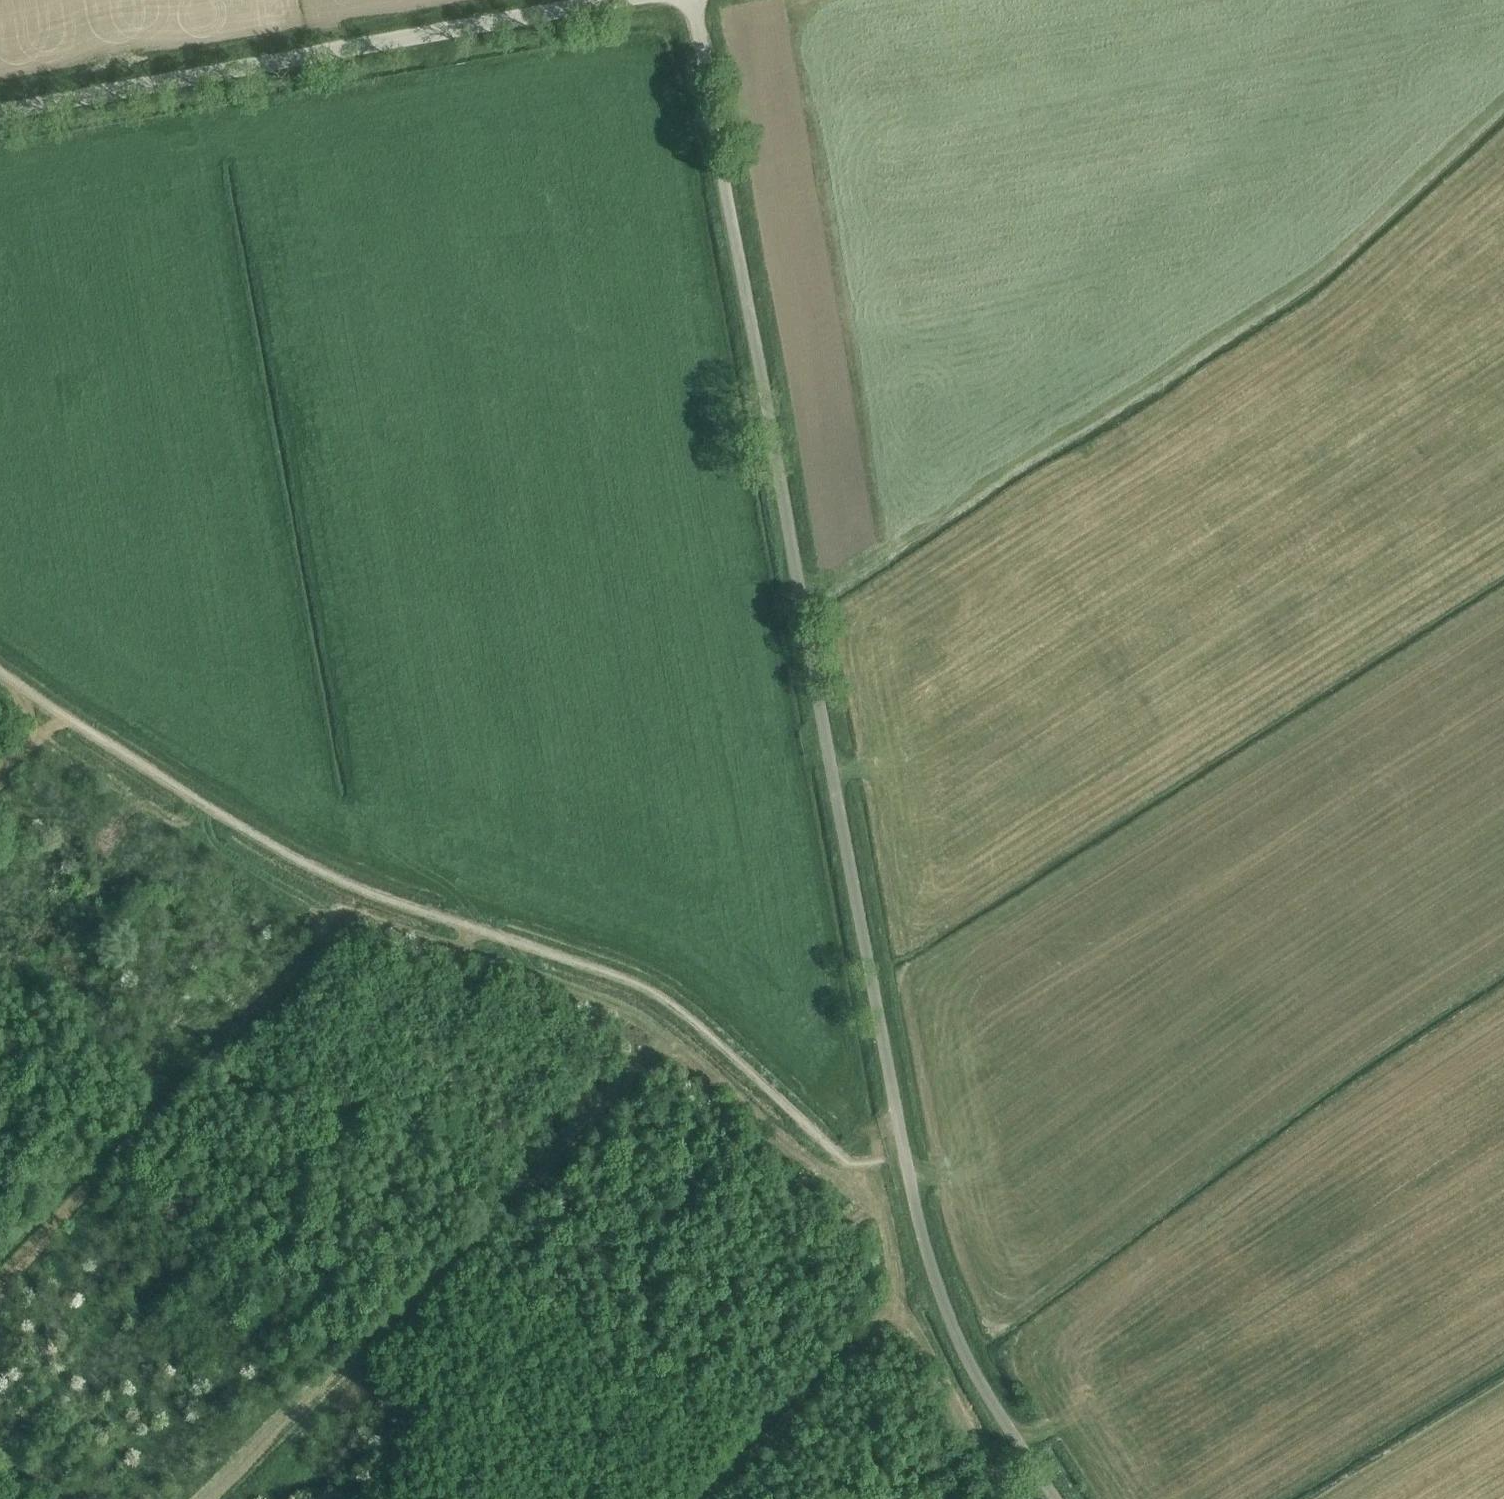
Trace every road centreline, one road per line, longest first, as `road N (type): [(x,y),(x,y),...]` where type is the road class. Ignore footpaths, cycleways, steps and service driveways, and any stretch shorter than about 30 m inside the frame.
road 1 (unclassified): [(1057,1498),(979,1380),(922,1236),(693,0)]
road 2 (unclassified): [(0,111),(609,0)]

